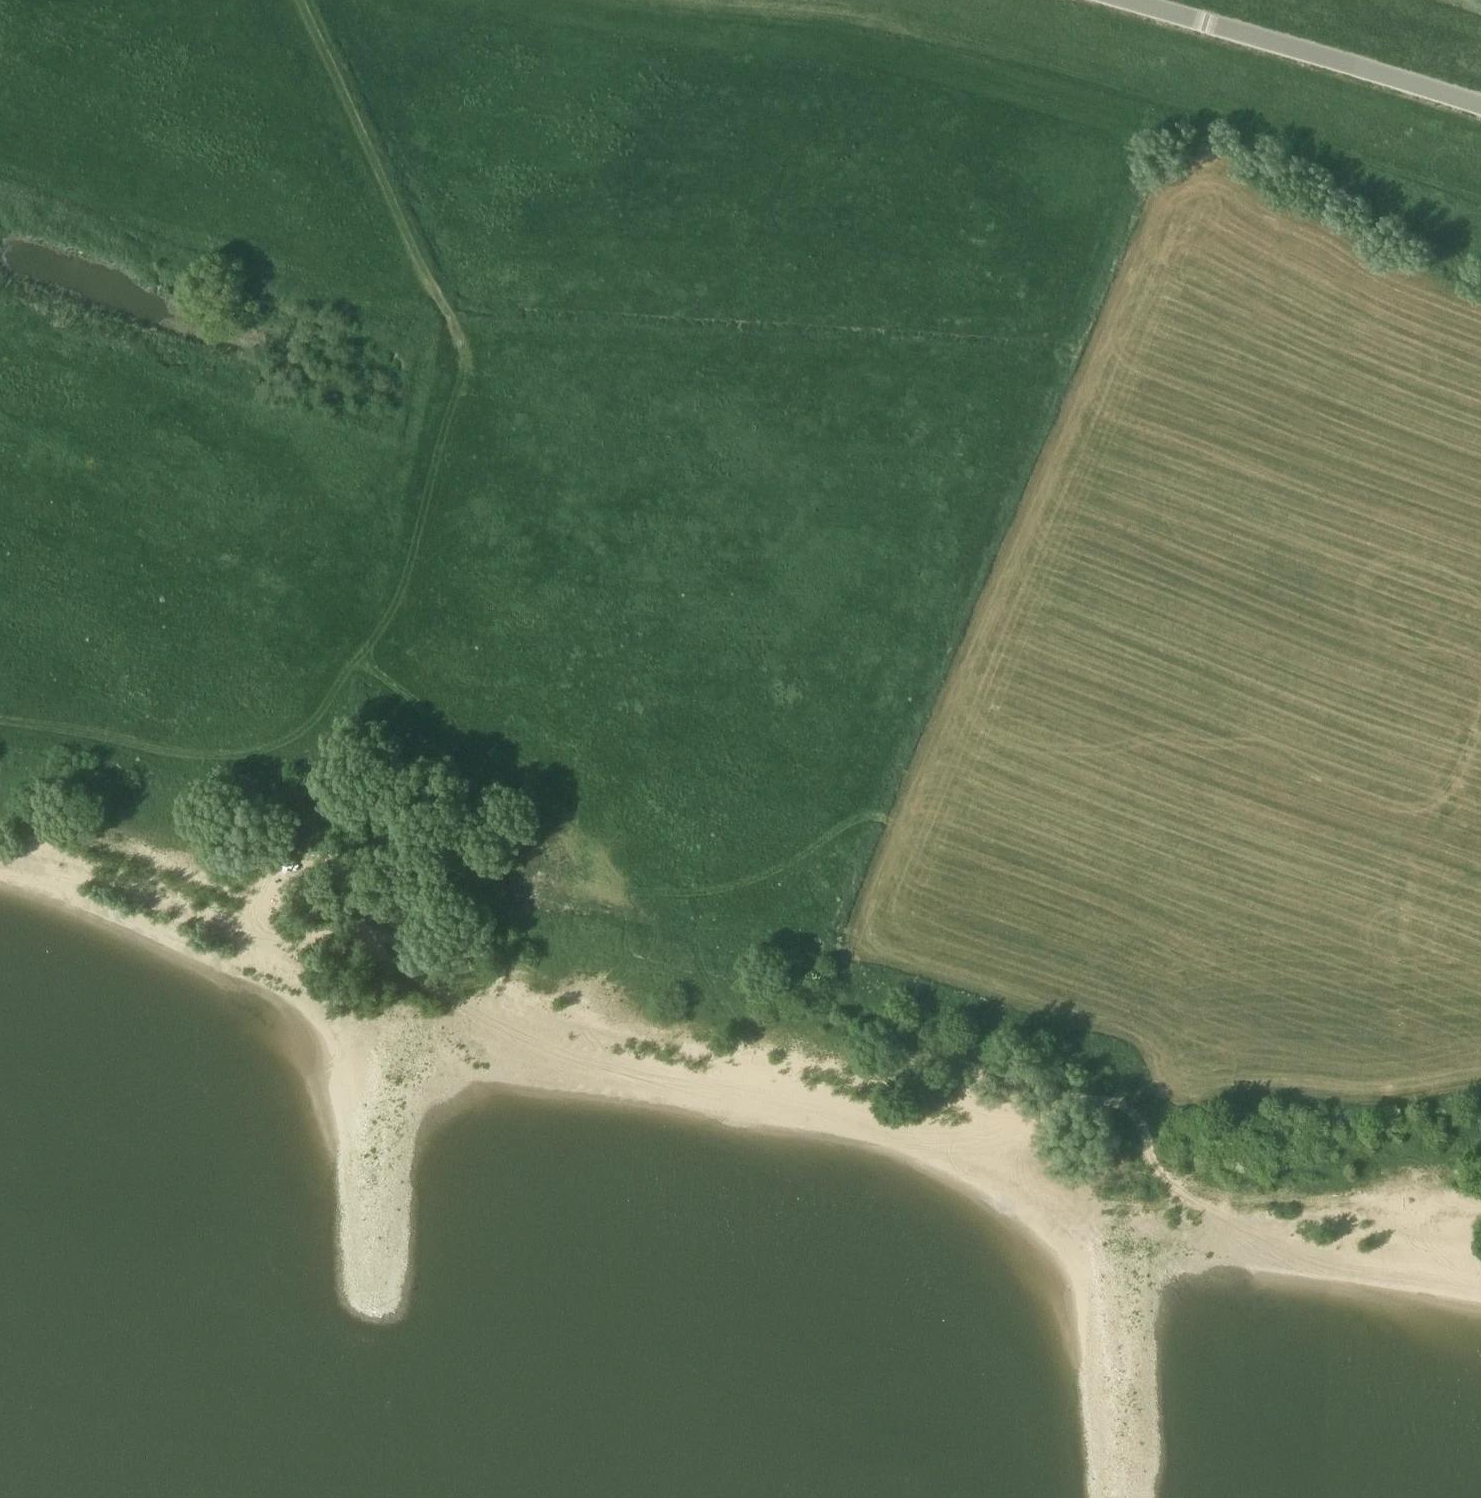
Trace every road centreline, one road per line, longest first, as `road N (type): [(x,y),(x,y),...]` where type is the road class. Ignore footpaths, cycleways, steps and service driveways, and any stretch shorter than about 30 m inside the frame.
road 1 (unclassified): [(1480,111),(1107,0)]

